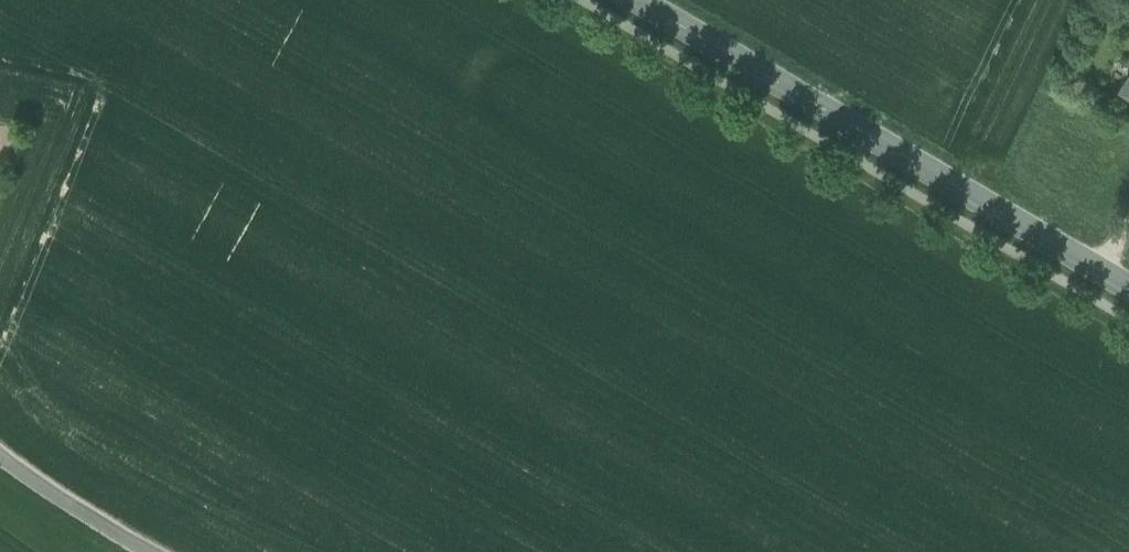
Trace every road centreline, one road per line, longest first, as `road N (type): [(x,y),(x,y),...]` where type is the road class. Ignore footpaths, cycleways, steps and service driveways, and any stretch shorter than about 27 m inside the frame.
road 1 (tertiary): [(1128,296),(627,0)]
road 2 (unclassified): [(154,551),(89,518),(0,450)]

